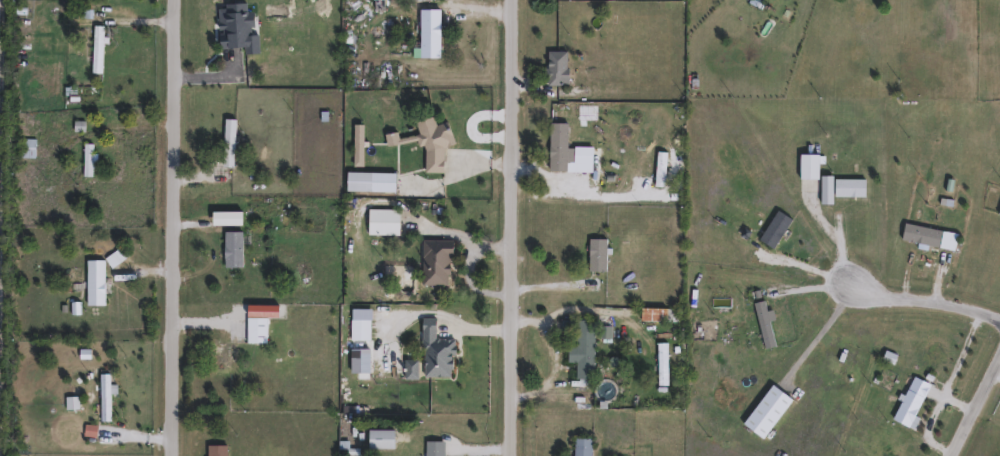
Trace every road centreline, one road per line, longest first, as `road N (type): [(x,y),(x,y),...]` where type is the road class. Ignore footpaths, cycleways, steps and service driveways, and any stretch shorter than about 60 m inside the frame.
road 1 (residential): [(178,0),(174,455)]
road 2 (residential): [(511,455),(515,0)]
road 3 (residential): [(999,328),(954,307),(874,298),(854,286)]

